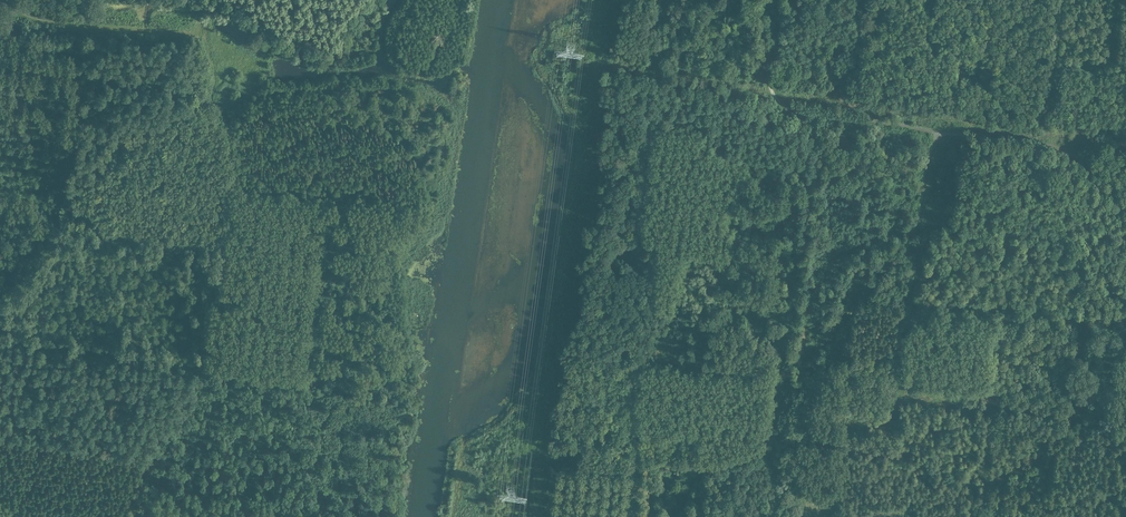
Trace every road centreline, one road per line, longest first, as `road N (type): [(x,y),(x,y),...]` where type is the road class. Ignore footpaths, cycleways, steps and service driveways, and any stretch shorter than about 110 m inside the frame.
road 1 (track): [(0,283),(59,194),(104,151),(176,92),(213,91),(219,68),(204,23)]
road 2 (track): [(204,23),(106,25),(32,14),(0,0)]

